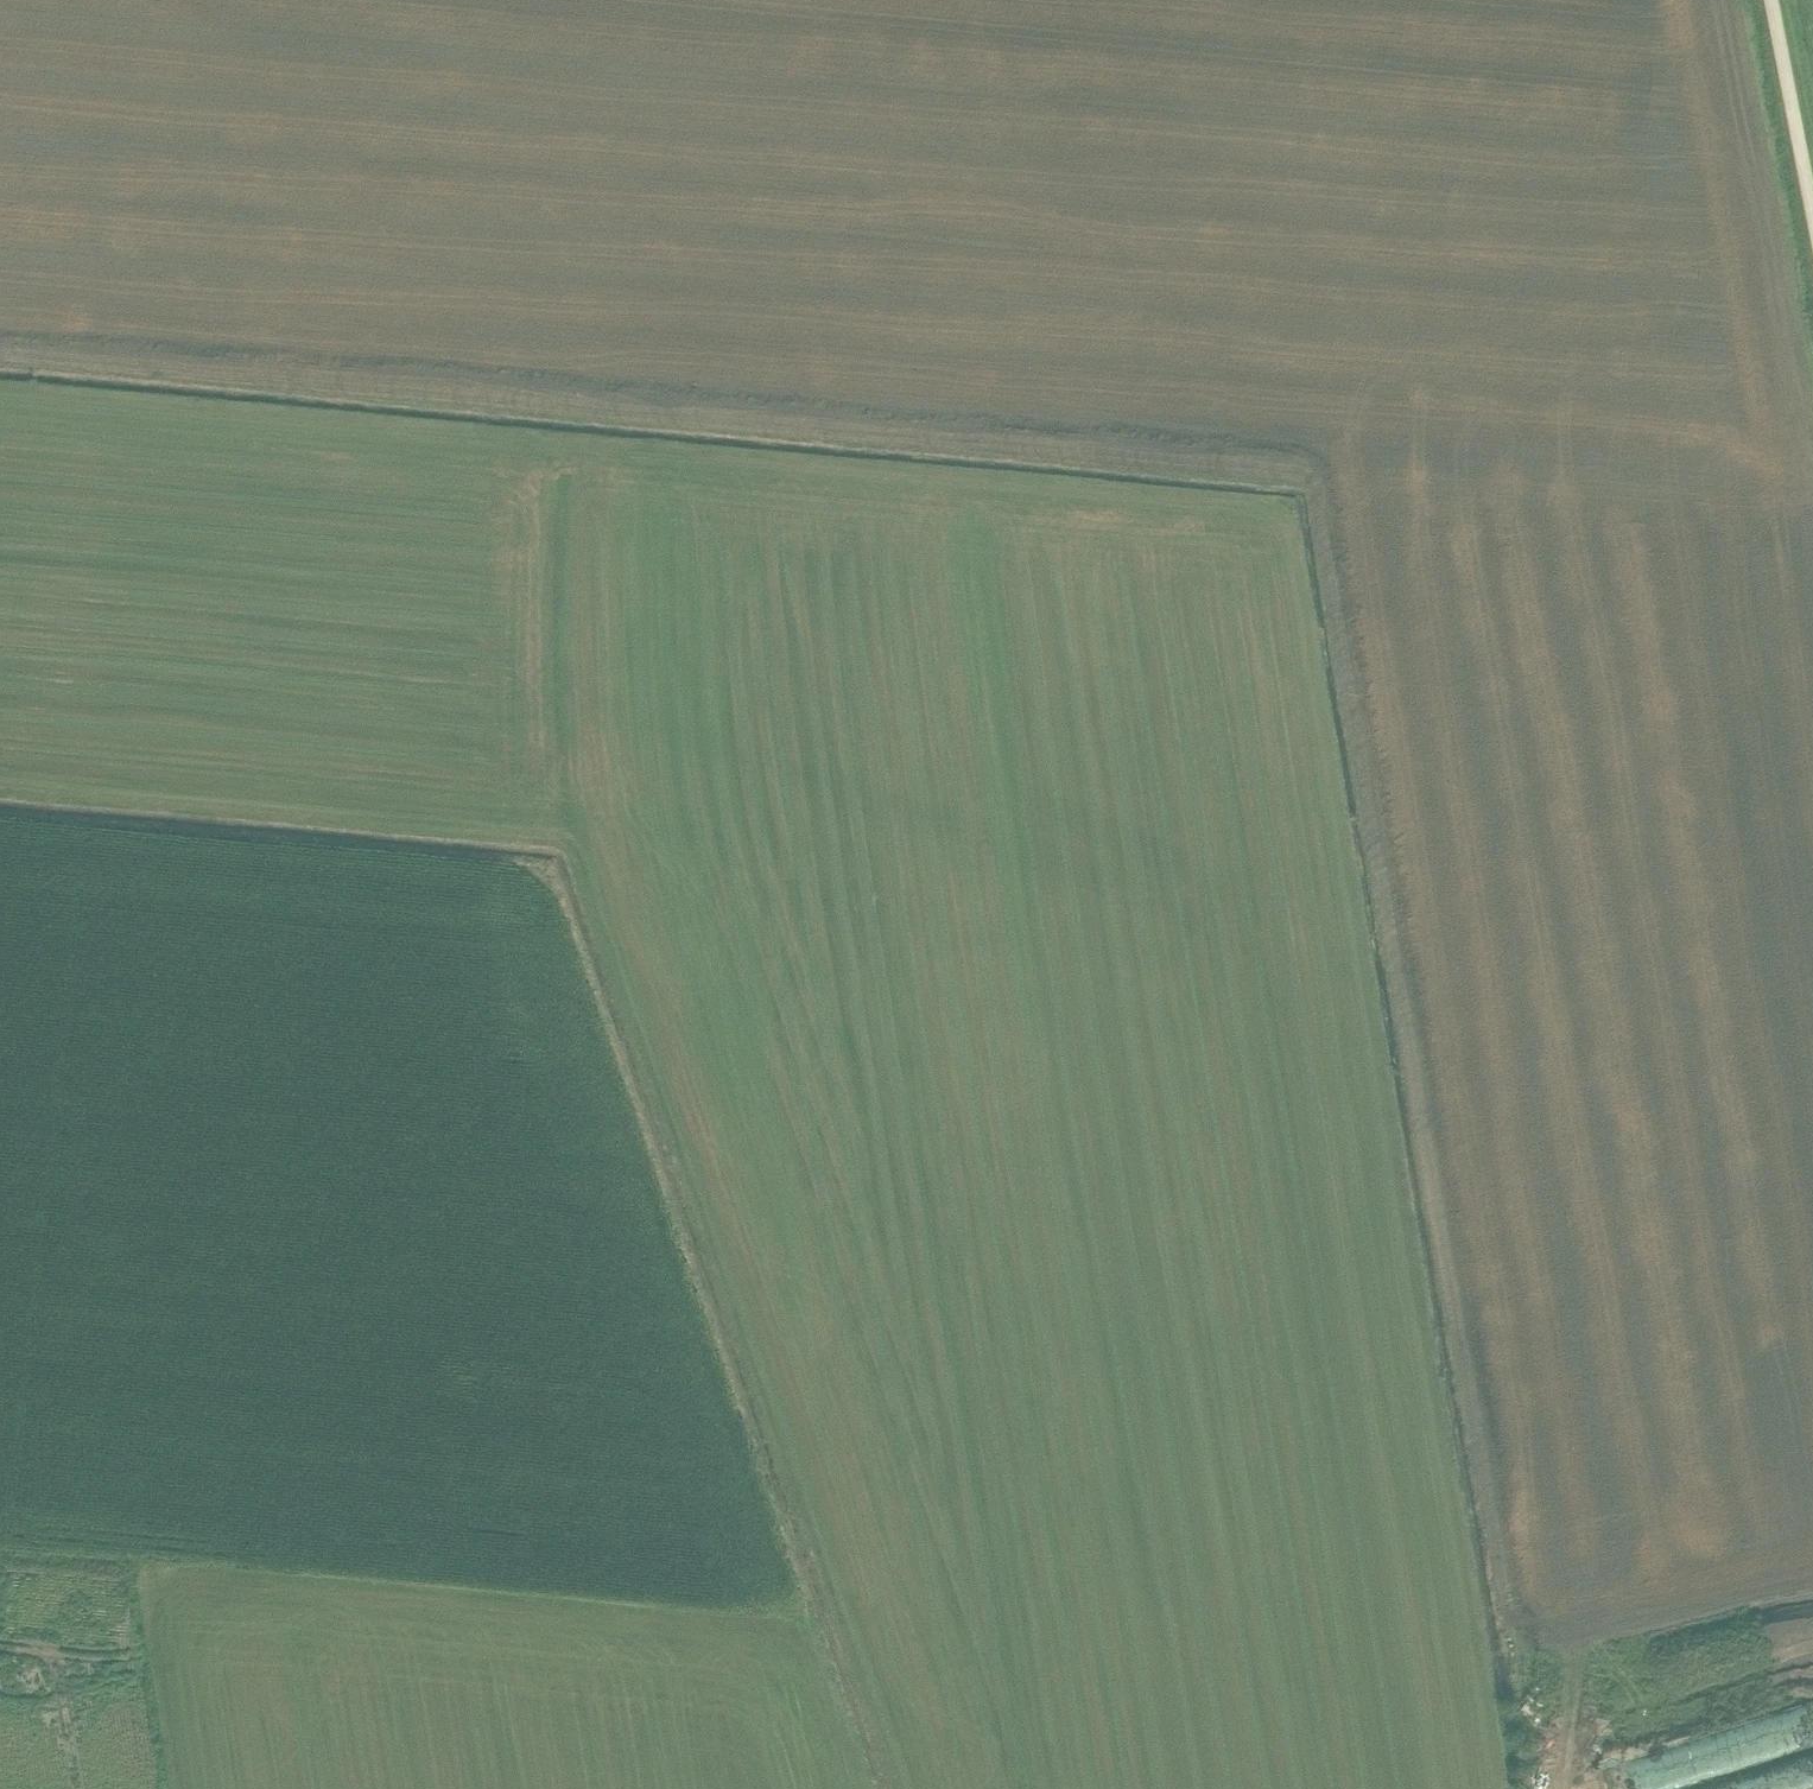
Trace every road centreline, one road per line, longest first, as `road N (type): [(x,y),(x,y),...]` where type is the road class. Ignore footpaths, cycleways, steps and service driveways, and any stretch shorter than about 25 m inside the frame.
road 1 (unclassified): [(1812,220),(1770,0)]

